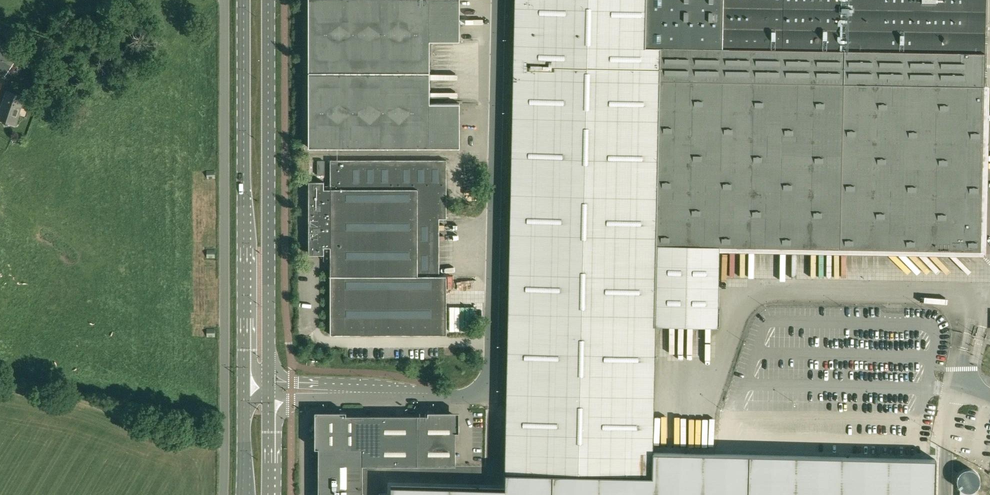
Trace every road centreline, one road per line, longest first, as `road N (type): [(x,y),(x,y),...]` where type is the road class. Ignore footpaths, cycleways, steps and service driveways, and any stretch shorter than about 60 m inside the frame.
road 1 (unclassified): [(225,0),(225,494)]
road 2 (unclassified): [(460,398),(489,383),(498,0)]
road 3 (primary): [(269,381),(270,0)]
road 4 (primary): [(246,0),(245,380)]
road 5 (unclassified): [(460,398),(269,381)]
road 6 (unclassified): [(269,400),(460,398)]

